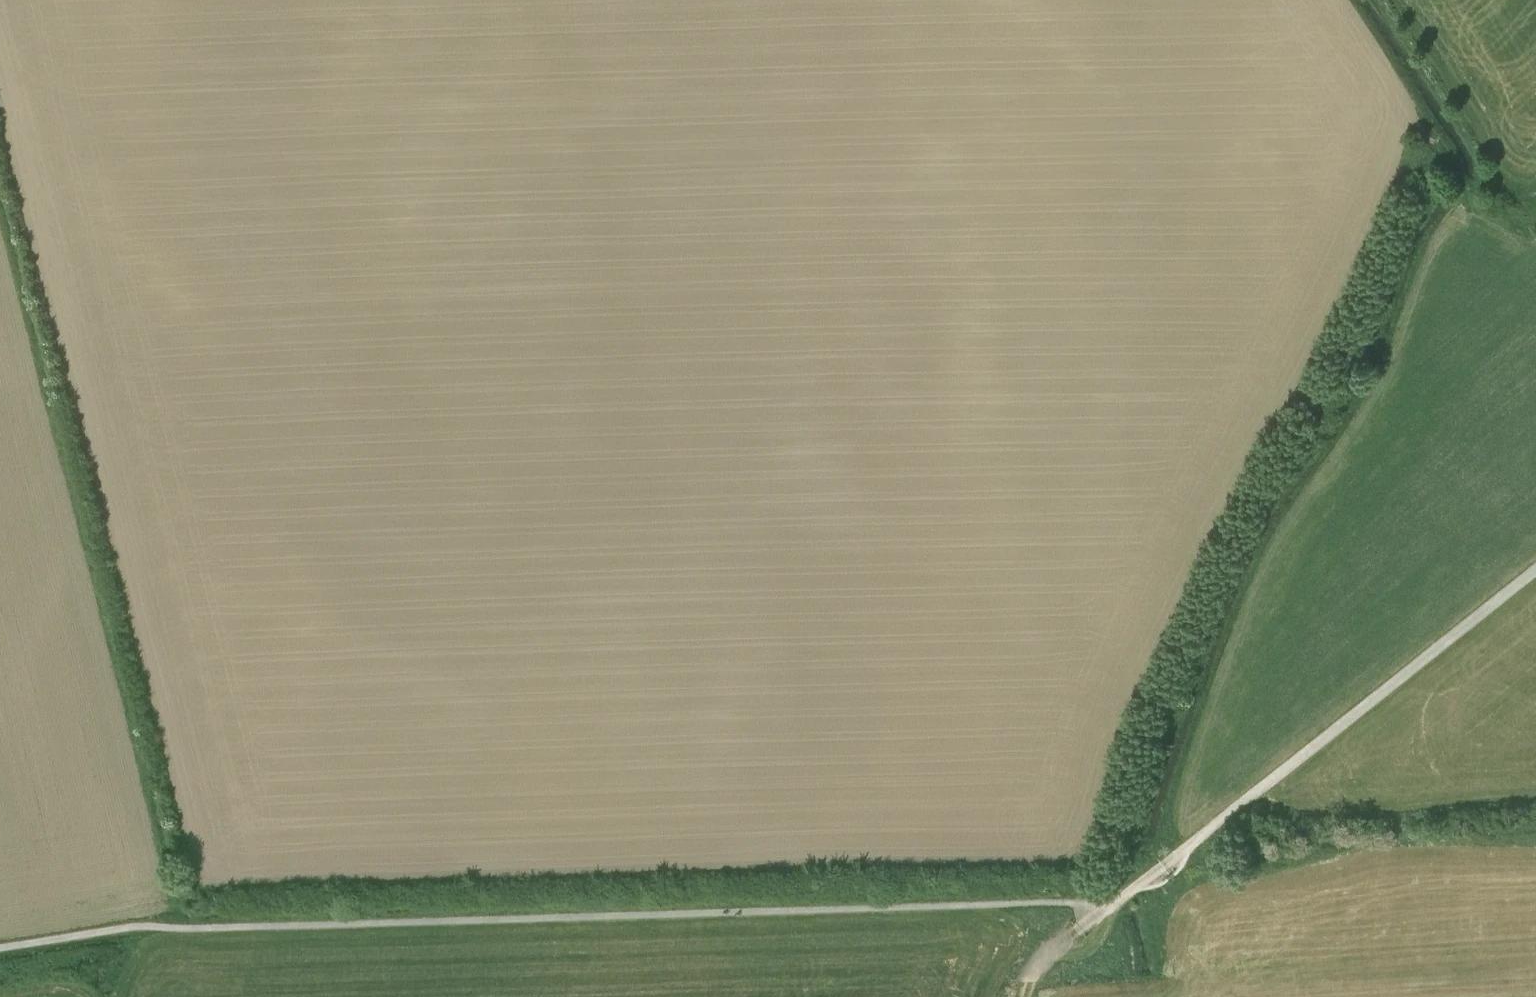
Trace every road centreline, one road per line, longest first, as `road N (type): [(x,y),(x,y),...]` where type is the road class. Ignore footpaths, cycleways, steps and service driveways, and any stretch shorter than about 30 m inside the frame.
road 1 (track): [(1114,902),(1042,961),(1016,996)]

